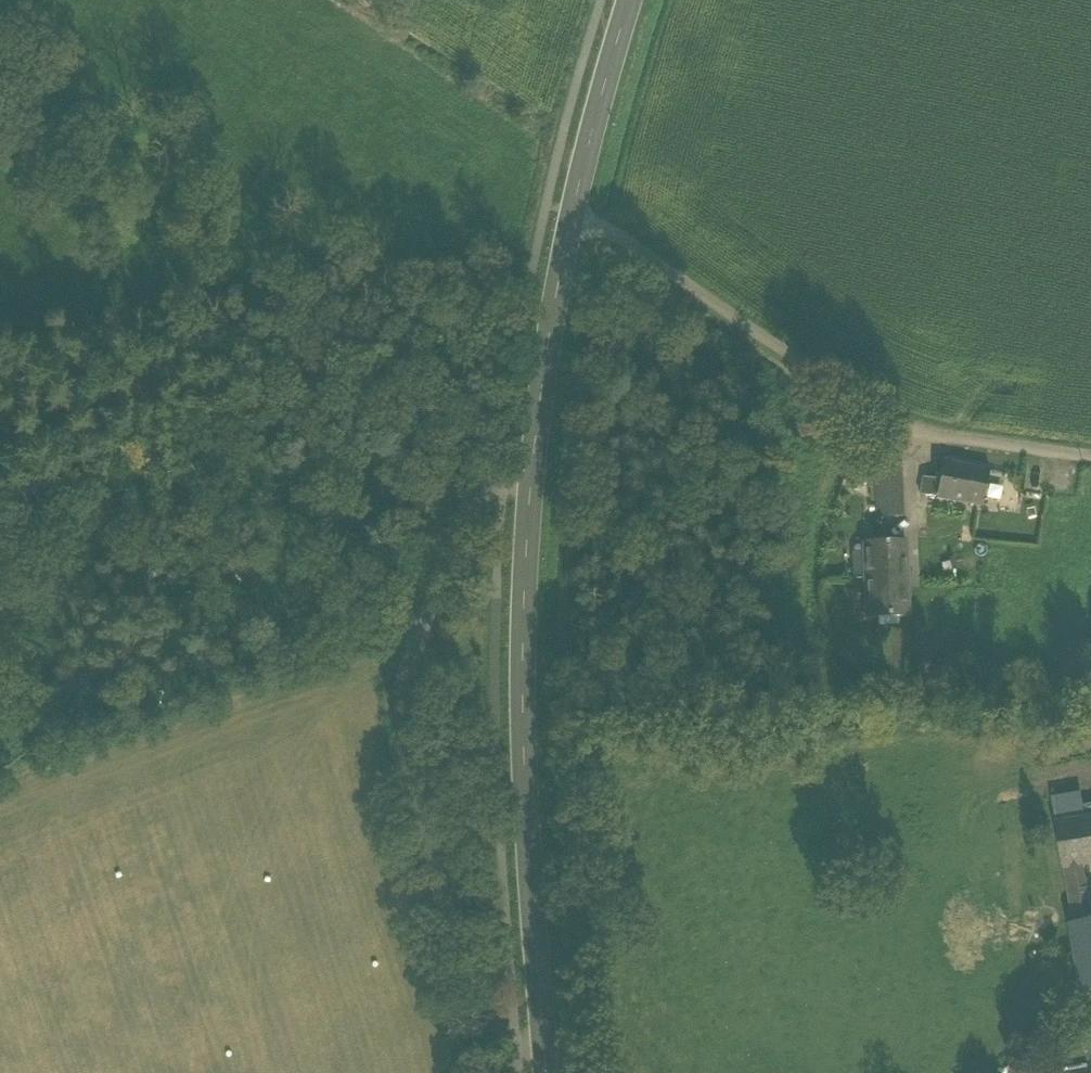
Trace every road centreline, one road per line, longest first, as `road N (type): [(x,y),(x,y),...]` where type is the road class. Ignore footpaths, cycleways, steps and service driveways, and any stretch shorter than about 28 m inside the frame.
road 1 (tertiary): [(545,1072),(523,626),(548,342),(572,207)]
road 2 (unclassified): [(1090,457),(907,430),(572,207)]
road 3 (tertiary): [(572,207),(629,0)]

